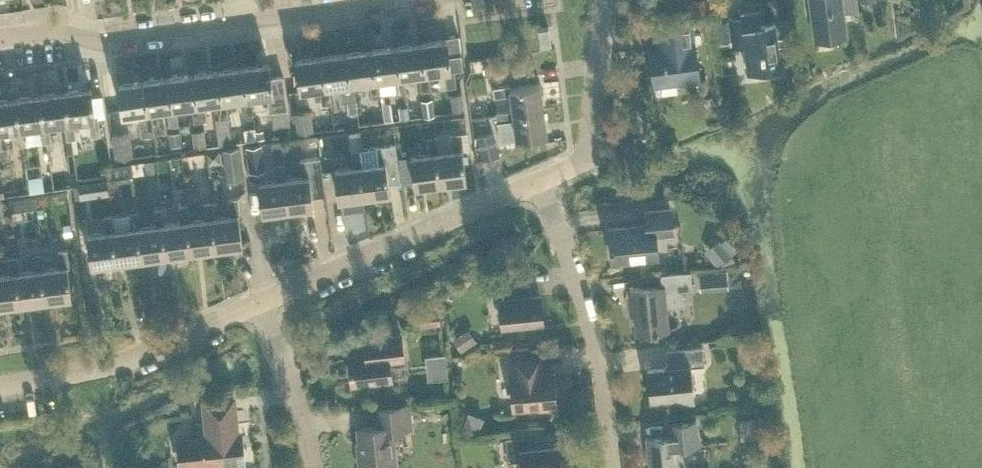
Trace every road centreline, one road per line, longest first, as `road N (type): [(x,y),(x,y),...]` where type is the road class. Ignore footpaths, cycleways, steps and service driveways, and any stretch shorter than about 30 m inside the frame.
road 1 (residential): [(0,37),(58,30),(109,38),(379,0)]
road 2 (residential): [(259,302),(538,180)]
road 3 (residential): [(610,467),(589,321),(538,180)]
road 4 (residential): [(0,384),(123,362),(259,302)]
road 5 (residential): [(538,180),(574,165),(588,144),(603,0)]
road 6 (residential): [(312,467),(306,416),(259,302)]

